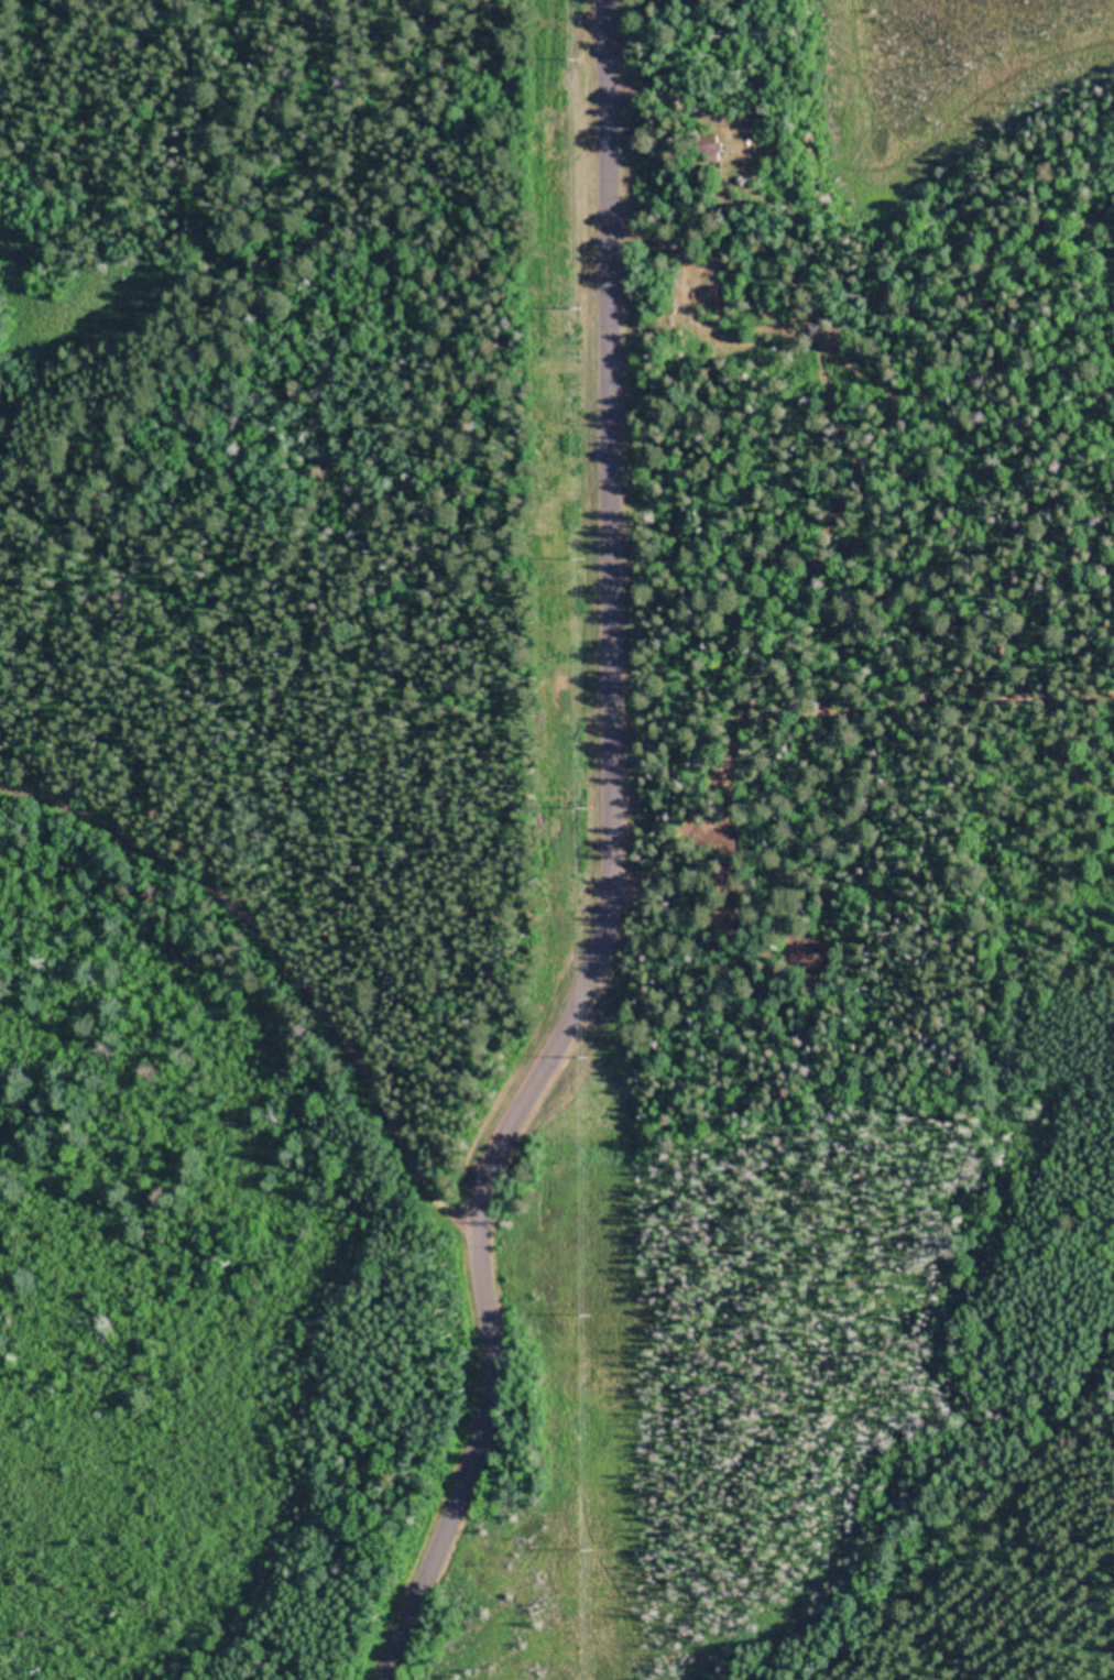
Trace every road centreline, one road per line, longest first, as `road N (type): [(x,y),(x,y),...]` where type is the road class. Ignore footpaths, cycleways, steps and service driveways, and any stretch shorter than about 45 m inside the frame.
road 1 (residential): [(632,881),(583,801),(576,0)]
road 2 (residential): [(432,1679),(510,1300),(503,1152),(557,1091),(611,908),(632,881)]
road 3 (track): [(0,778),(160,801),(153,898),(429,1111),(503,1152)]

